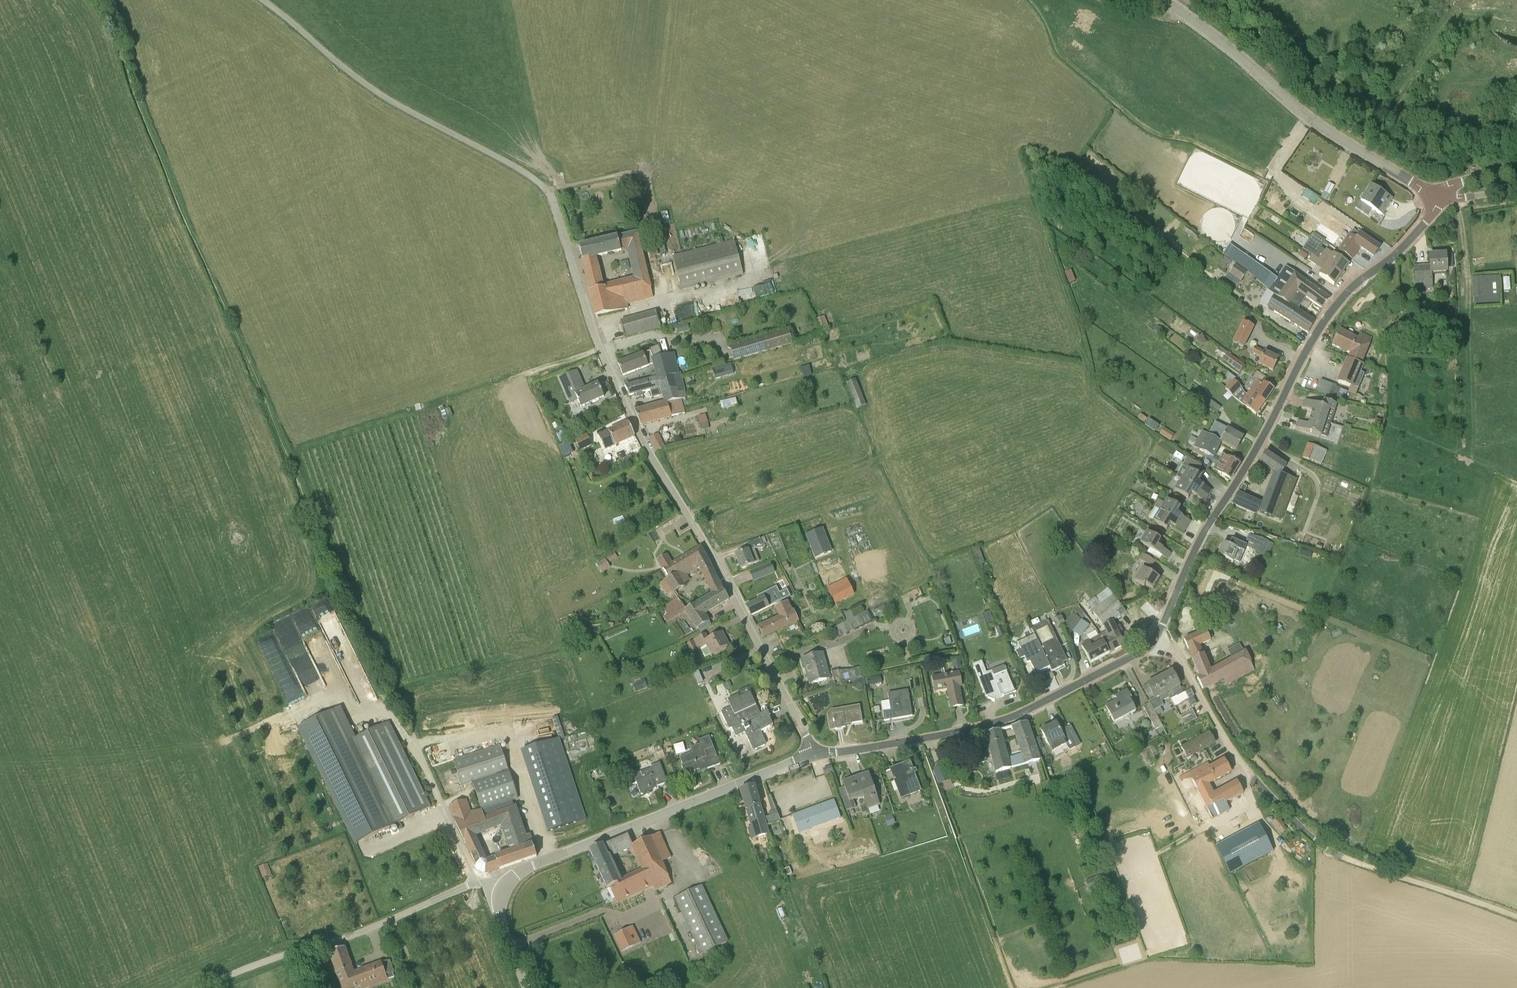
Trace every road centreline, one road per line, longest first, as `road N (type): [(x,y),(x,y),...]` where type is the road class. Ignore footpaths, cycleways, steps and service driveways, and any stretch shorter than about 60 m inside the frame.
road 1 (unclassified): [(816,753),(639,434),(597,342),(549,192),(375,91),(263,0)]
road 2 (track): [(415,747),(187,223),(100,0)]
road 3 (residential): [(1163,623),(1199,541),(1316,331),(1407,241)]
road 4 (unclassified): [(816,753),(1007,718),(1142,650),(1163,623)]
road 5 (unclassified): [(503,889),(526,868),(816,753)]
road 6 (unclassified): [(1434,197),(1316,123),(1163,0)]
road 7 (unclassified): [(201,987),(467,886),(503,889)]
road 8 (track): [(1516,917),(1339,855),(1262,786)]
road 9 (track): [(1413,67),(1399,90),(1378,100),(1319,66),(1247,0)]
road 10 (track): [(479,883),(415,747)]

